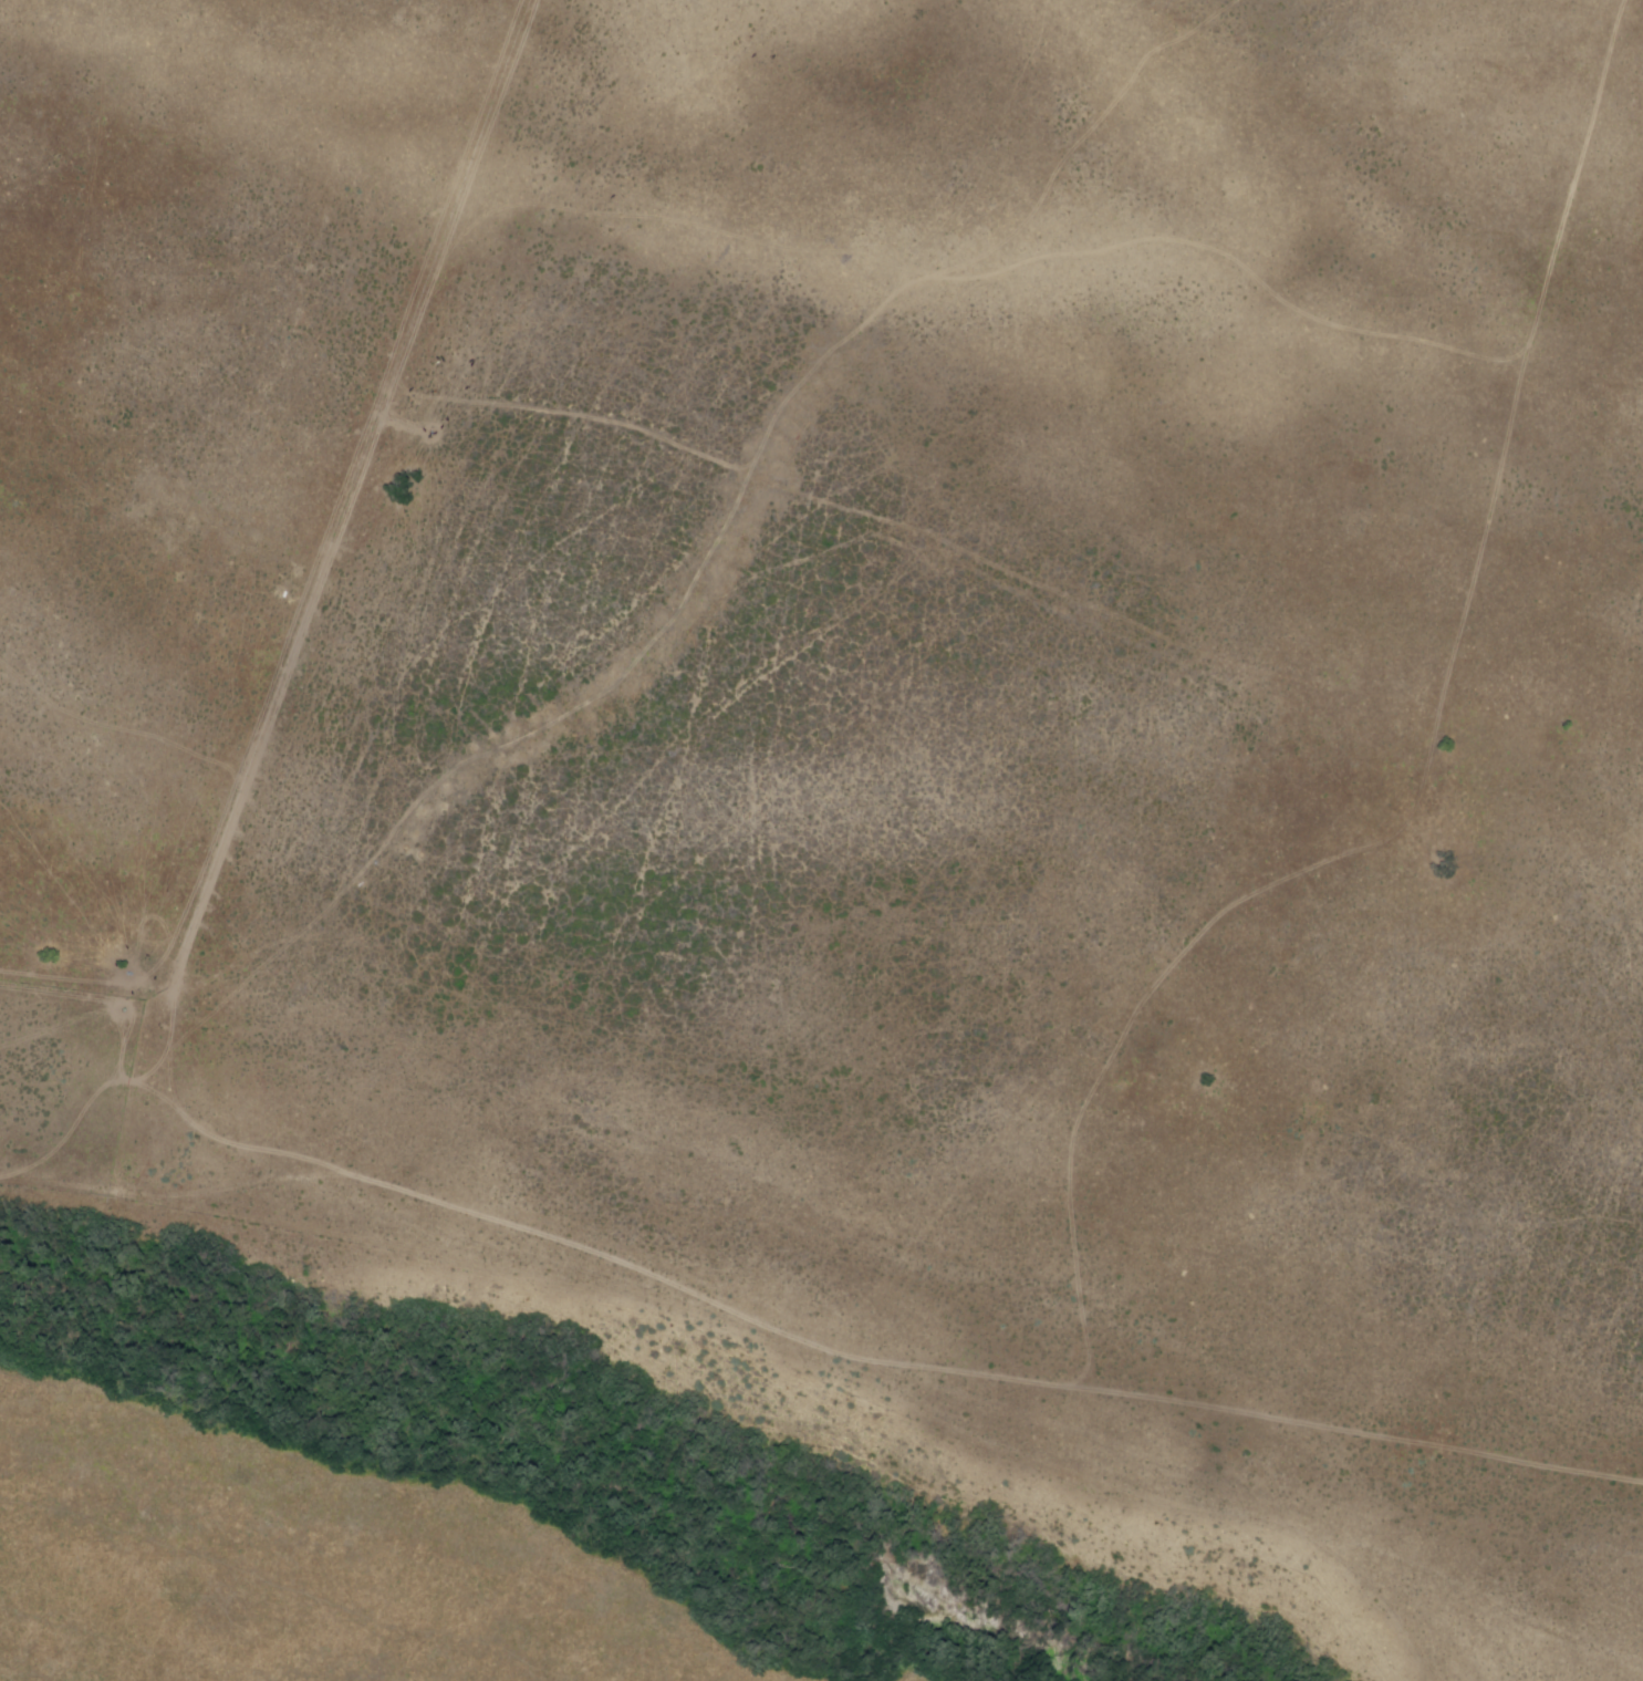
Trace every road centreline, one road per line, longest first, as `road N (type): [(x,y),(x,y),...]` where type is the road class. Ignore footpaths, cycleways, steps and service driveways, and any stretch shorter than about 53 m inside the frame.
road 1 (track): [(1642,1482),(1088,1390)]

